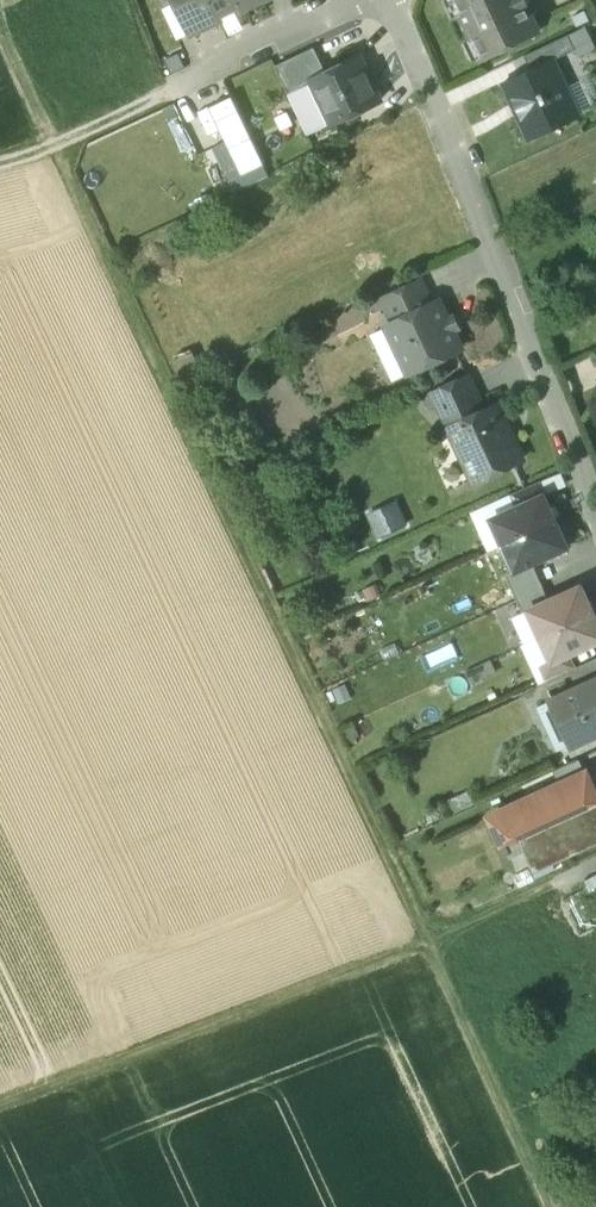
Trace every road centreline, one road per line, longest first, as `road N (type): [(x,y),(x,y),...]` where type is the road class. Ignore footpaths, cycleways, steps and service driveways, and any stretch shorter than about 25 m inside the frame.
road 1 (track): [(0,30),(553,1206)]
road 2 (track): [(563,883),(0,1105)]
road 3 (residential): [(595,505),(389,0)]
road 4 (residential): [(164,92),(366,0)]
road 5 (track): [(0,160),(164,92)]

